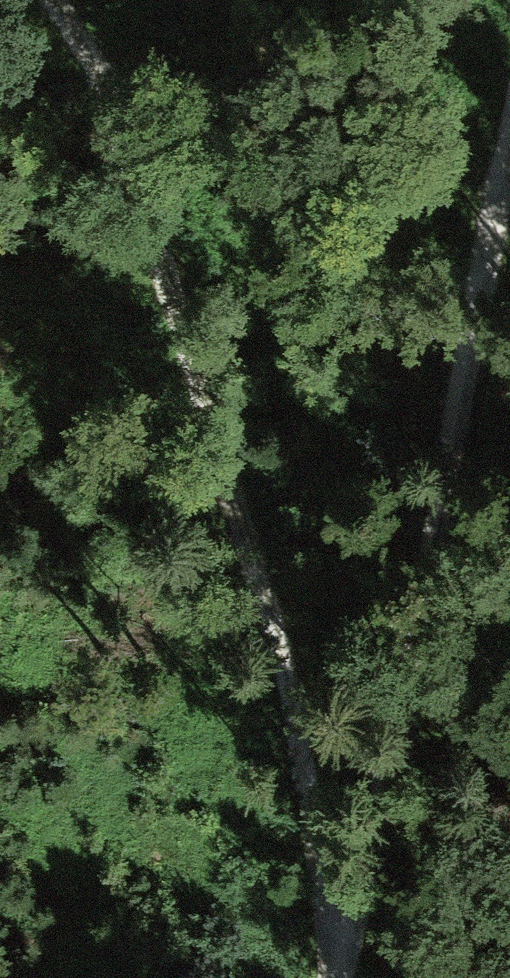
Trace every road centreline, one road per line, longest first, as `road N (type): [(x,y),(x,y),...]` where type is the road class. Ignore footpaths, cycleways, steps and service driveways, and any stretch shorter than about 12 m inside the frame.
road 1 (track): [(67,0),(116,99),(348,977)]
road 2 (track): [(351,977),(509,146)]

